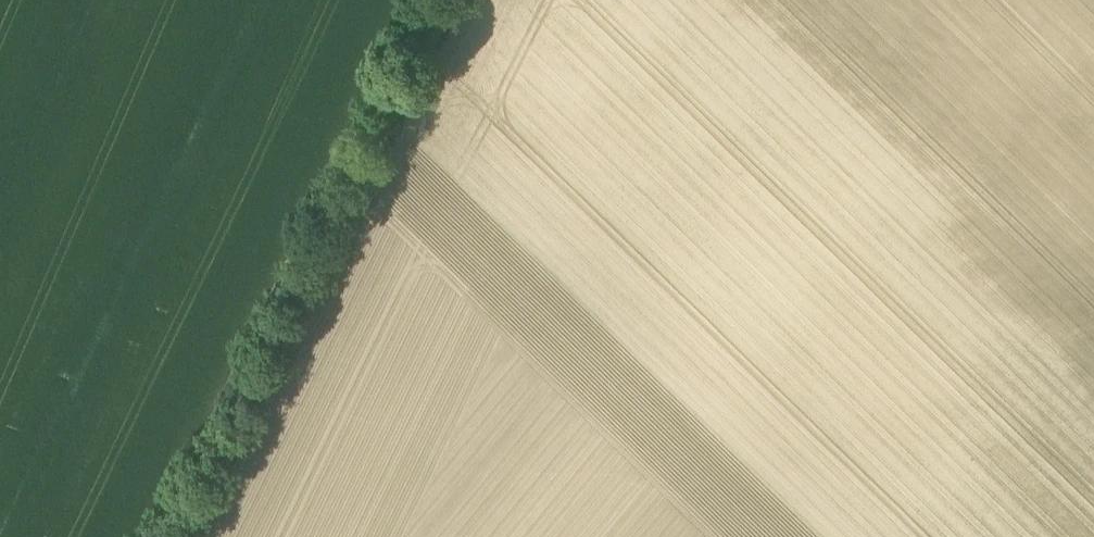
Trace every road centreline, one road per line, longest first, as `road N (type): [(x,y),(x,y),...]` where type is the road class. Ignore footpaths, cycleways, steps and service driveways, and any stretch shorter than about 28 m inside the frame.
road 1 (unclassified): [(199,536),(466,0)]

